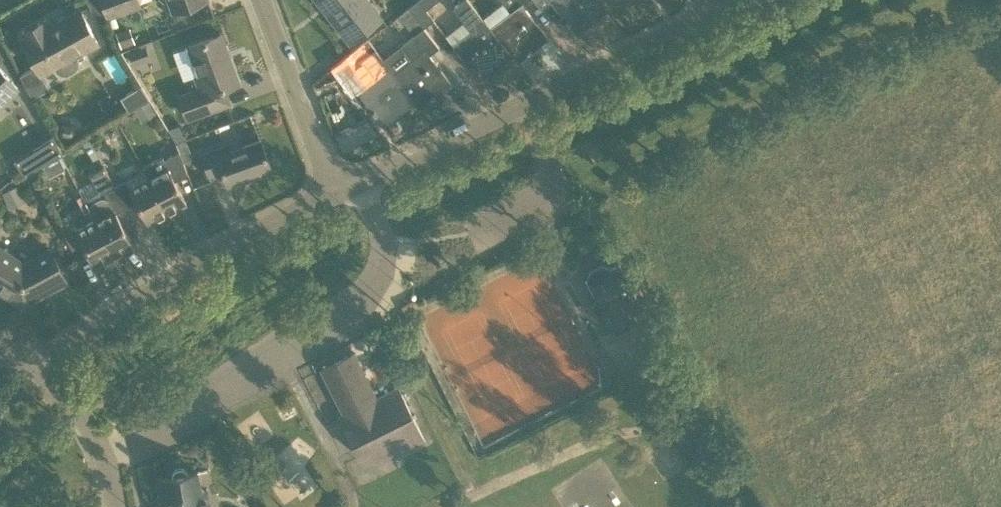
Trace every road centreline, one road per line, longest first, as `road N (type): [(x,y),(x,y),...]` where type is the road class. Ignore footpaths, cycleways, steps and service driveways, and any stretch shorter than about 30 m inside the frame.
road 1 (residential): [(359,183),(733,3)]
road 2 (residential): [(359,183),(381,247),(354,299),(103,441)]
road 3 (residential): [(43,381),(89,336),(178,275),(342,191)]
road 4 (residential): [(342,191),(267,0)]

